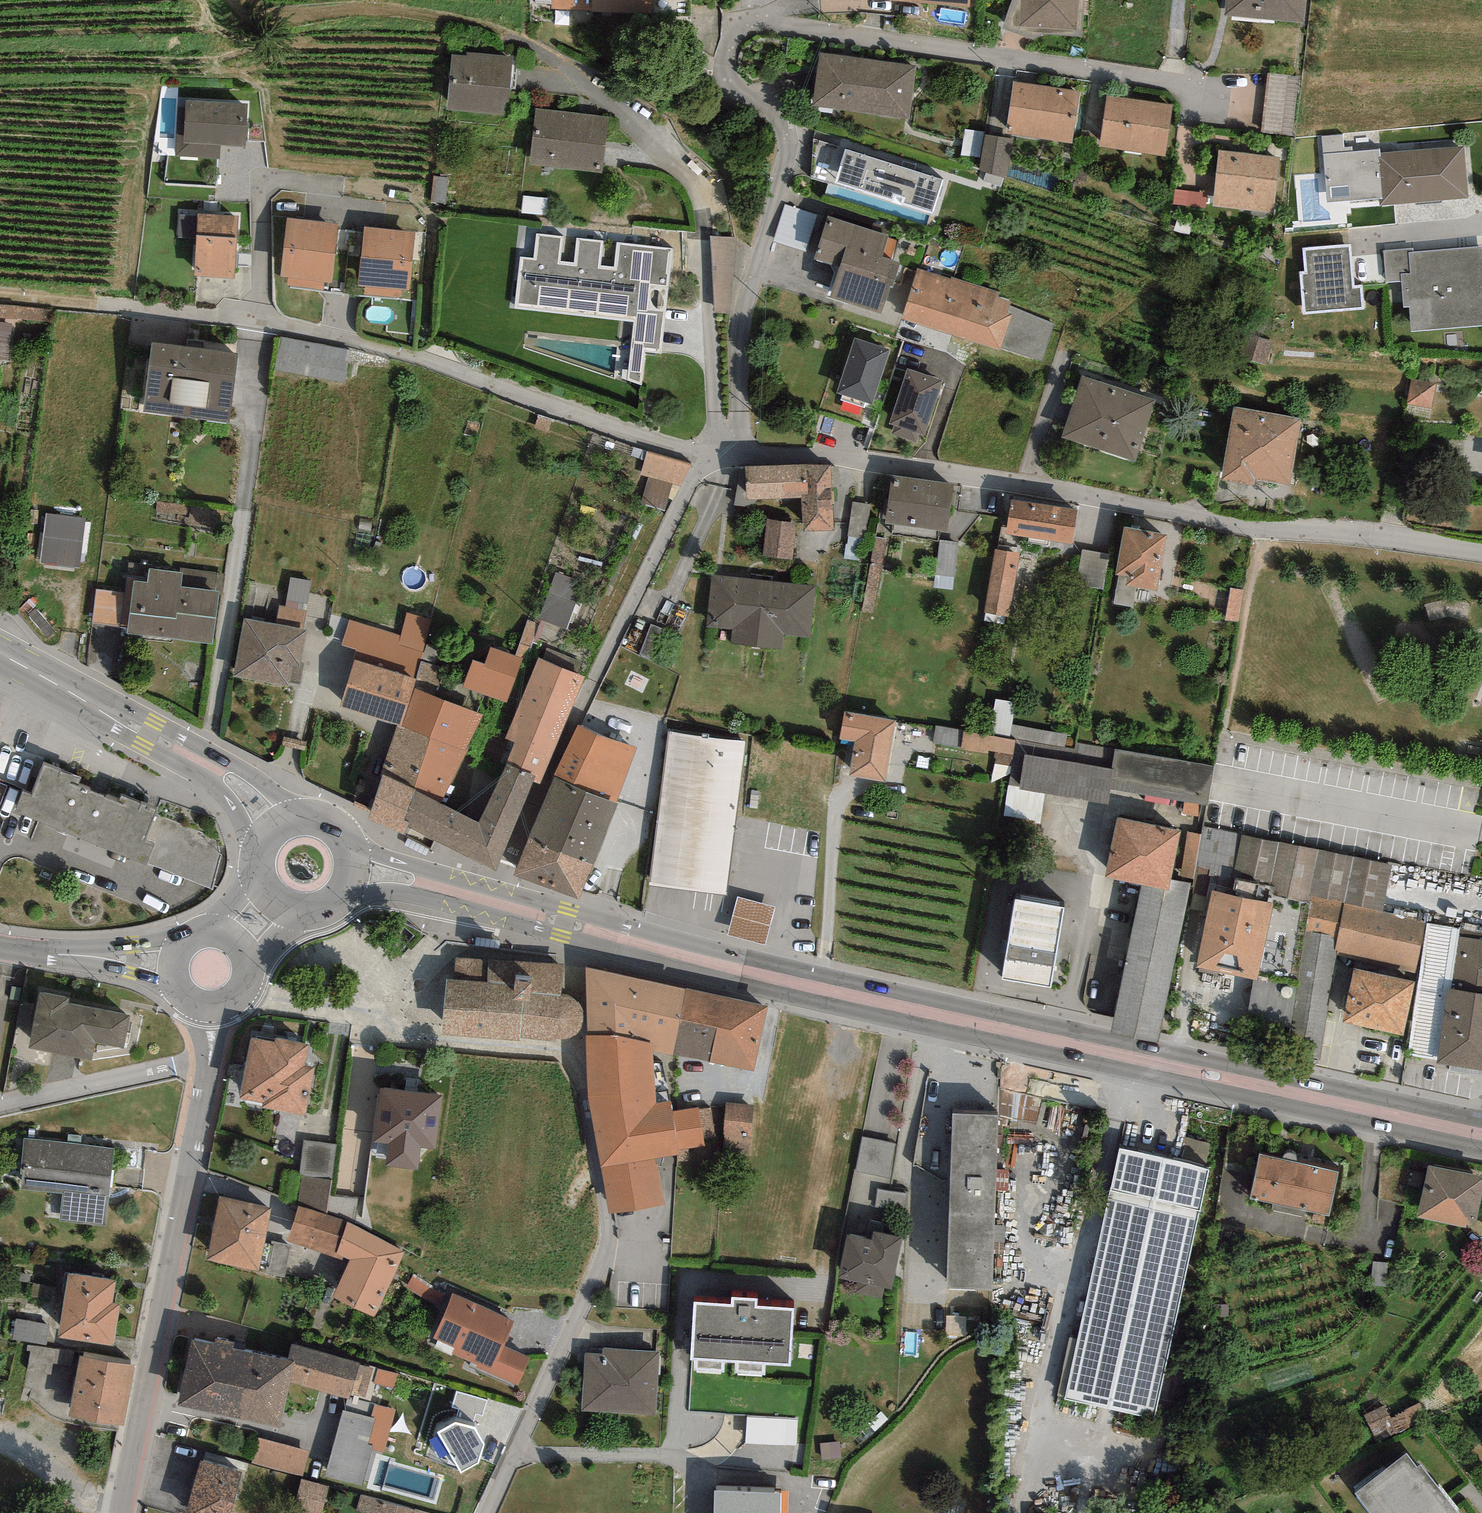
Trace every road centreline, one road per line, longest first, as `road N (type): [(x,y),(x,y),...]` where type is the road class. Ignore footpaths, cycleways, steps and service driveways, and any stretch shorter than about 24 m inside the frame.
road 1 (primary): [(496,903),(824,990),(1481,1137)]
road 2 (residential): [(734,451),(742,426),(744,307),(789,149),(774,104),(727,85),(725,44),(739,27),(760,21),(1229,95)]
road 3 (residential): [(239,998),(365,1018),(361,1038),(574,1055),(600,1245),(487,1512)]
road 4 (residential): [(734,451),(830,457),(1481,560)]
road 5 (residential): [(706,450),(496,903)]
road 6 (residential): [(206,1061),(121,1512)]
road 7 (residential): [(706,450),(345,337),(266,325)]
road 8 (primary): [(0,653),(206,764),(275,830)]
road 9 (residential): [(206,1061),(0,1101)]
road 10 (tertiary): [(167,963),(0,946)]
road 11 (primary): [(350,874),(496,903)]
road 12 (track): [(135,312),(0,300)]
road 13 (residential): [(1362,236),(1481,218)]

